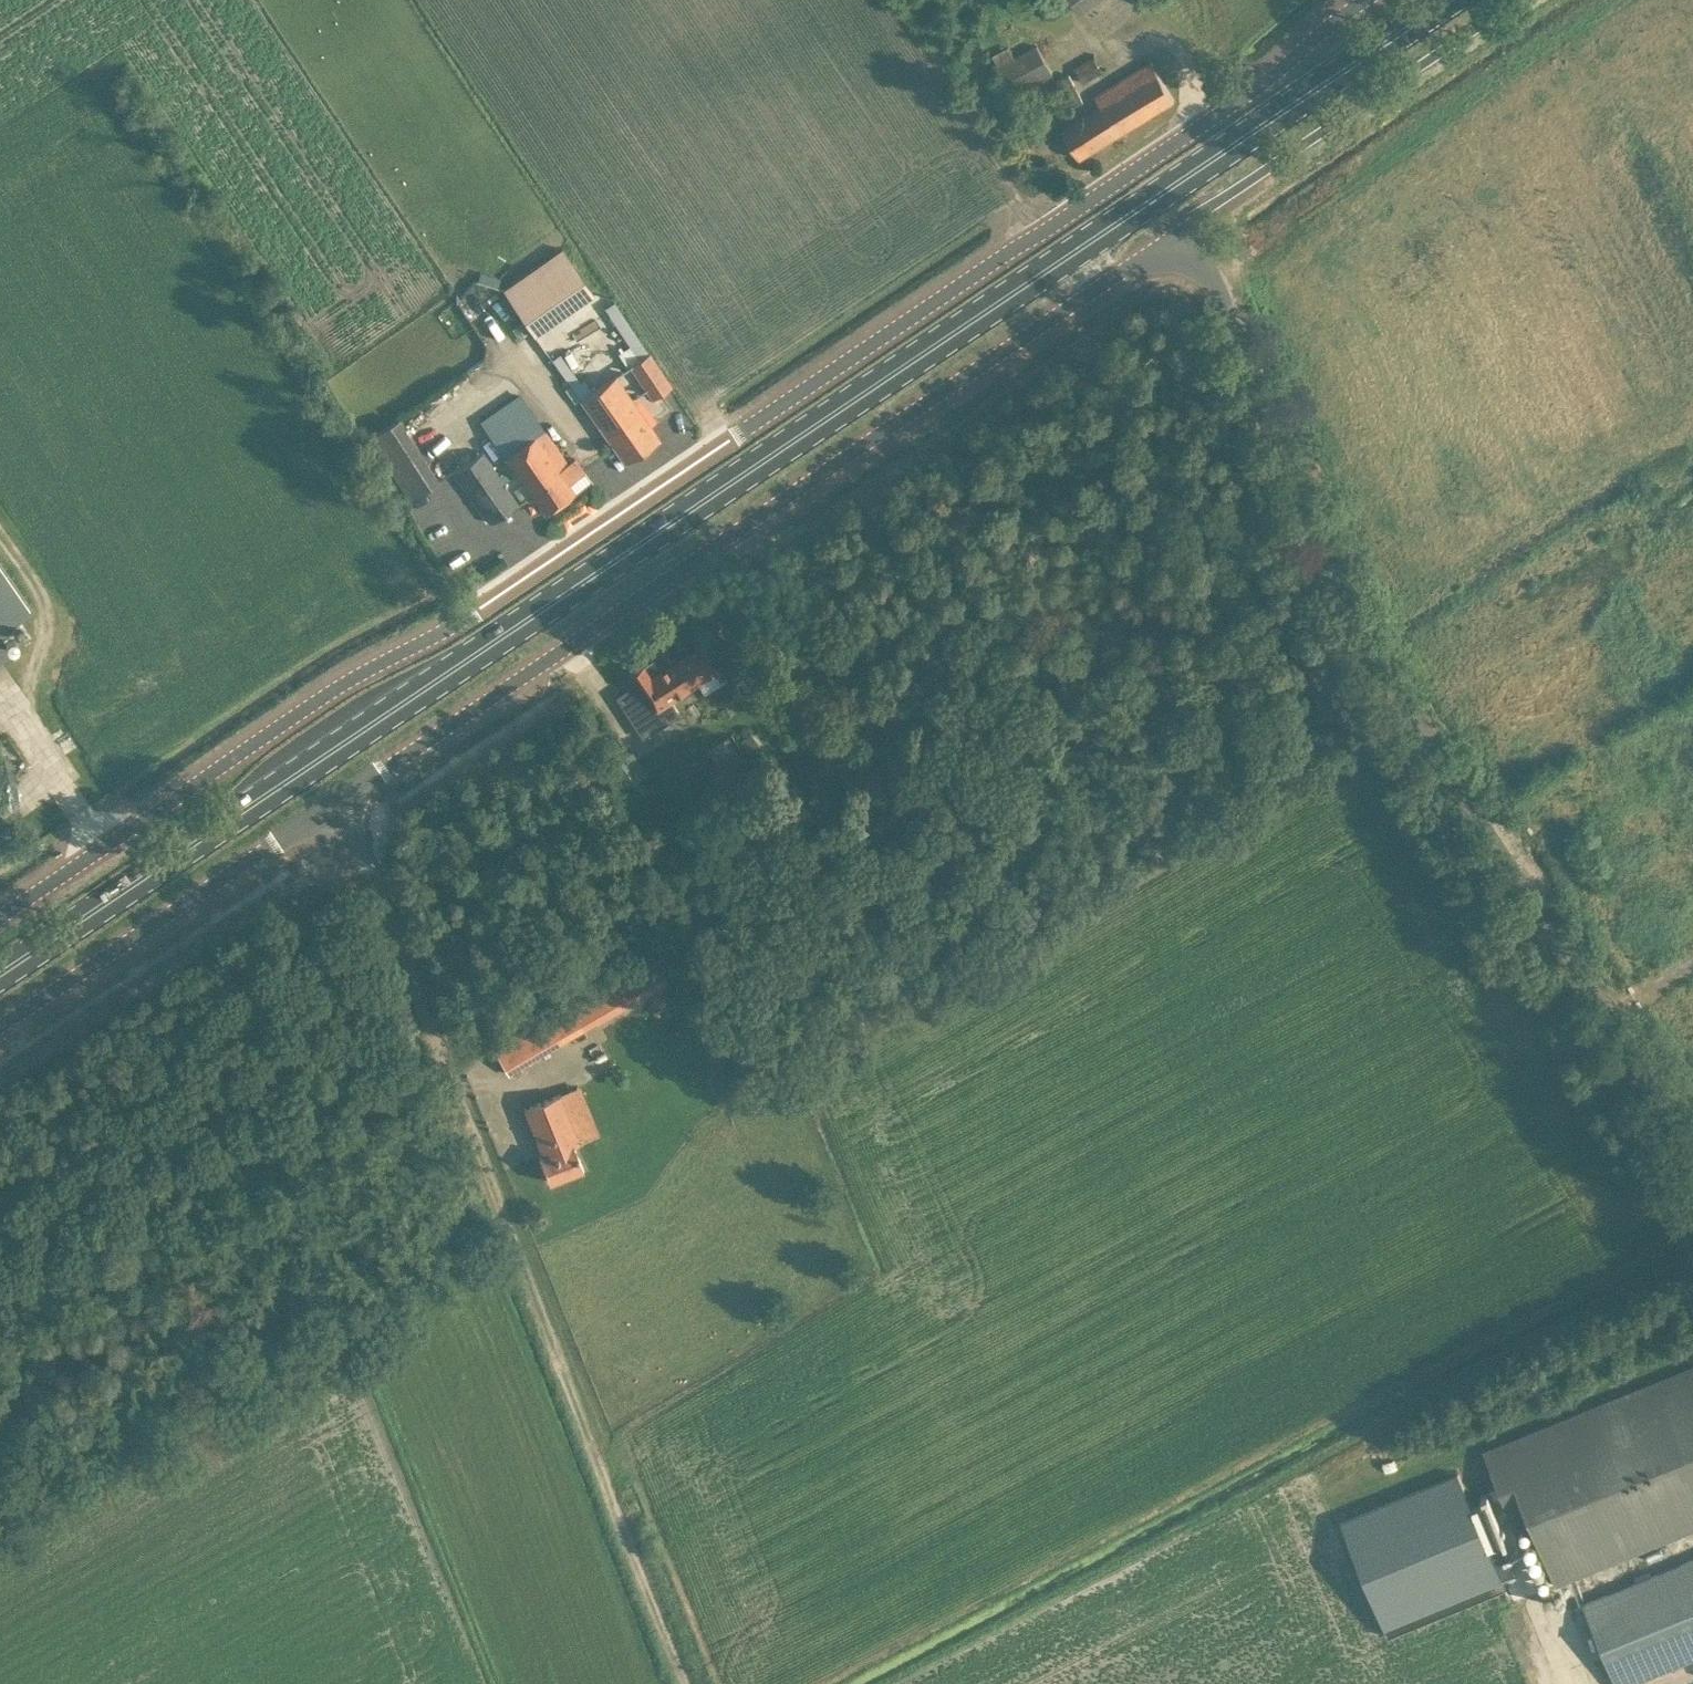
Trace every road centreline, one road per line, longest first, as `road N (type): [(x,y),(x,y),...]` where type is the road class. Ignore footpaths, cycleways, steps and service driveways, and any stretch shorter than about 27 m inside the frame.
road 1 (primary): [(0,972),(1448,0)]
road 2 (unclassified): [(1363,0),(1248,92),(506,594),(335,689),(0,915)]
road 3 (unclassified): [(0,1028),(1141,256),(1182,239)]
road 4 (unclassified): [(1692,1158),(1411,704),(1208,267),(1182,239)]
road 5 (track): [(677,1683),(339,801)]

